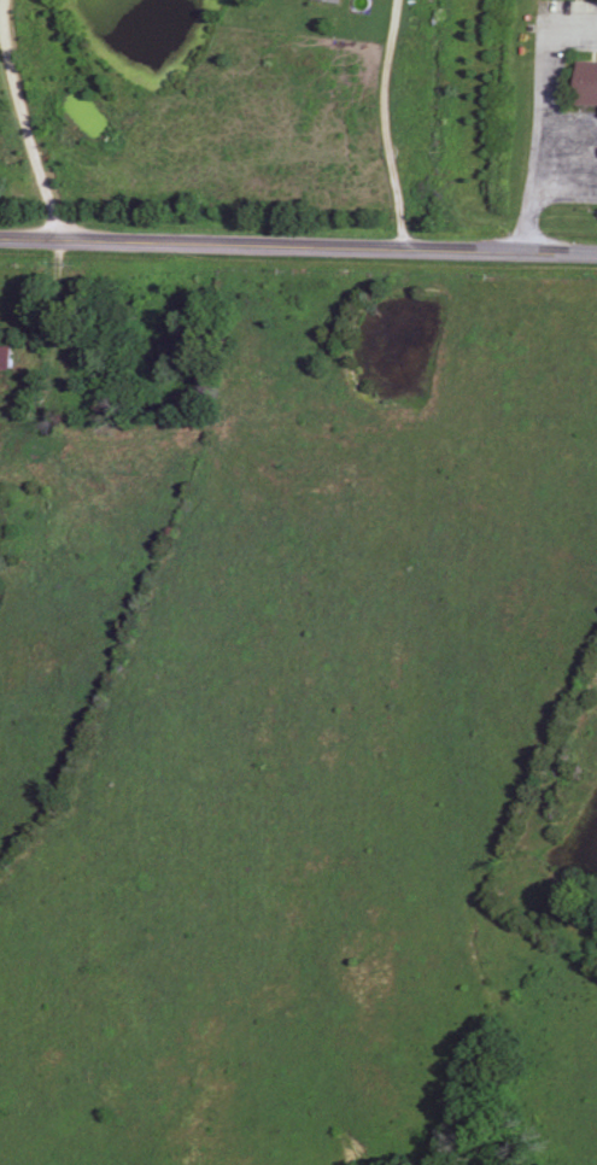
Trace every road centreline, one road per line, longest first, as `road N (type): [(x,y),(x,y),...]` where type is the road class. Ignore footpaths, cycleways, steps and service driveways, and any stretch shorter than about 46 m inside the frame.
road 1 (secondary): [(596,261),(0,241)]

